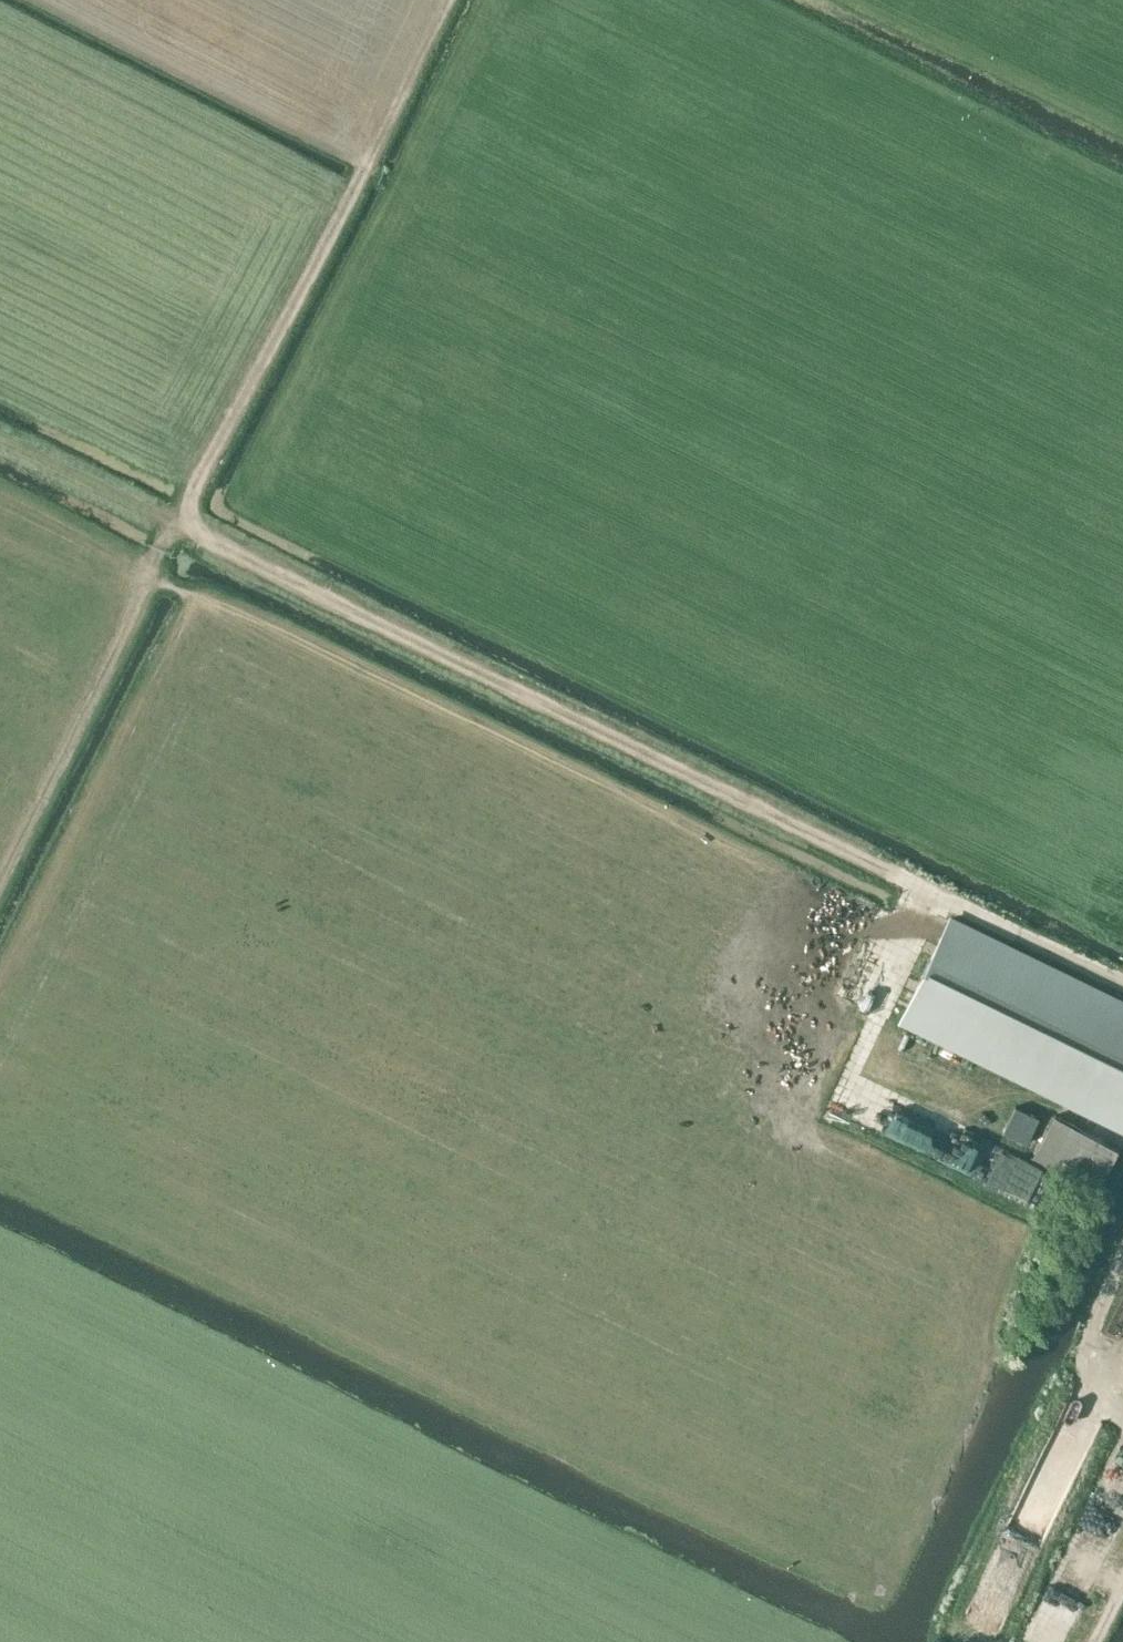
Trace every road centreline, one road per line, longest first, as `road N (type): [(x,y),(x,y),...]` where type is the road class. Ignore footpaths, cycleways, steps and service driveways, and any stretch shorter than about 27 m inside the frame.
road 1 (track): [(0,438),(1122,981)]

